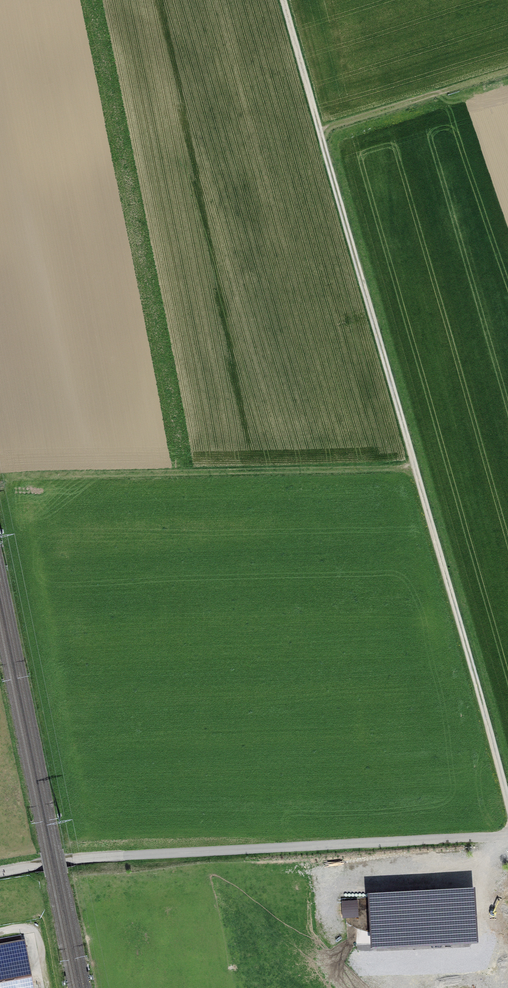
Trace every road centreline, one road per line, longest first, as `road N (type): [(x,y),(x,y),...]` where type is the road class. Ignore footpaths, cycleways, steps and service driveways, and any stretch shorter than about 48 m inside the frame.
road 1 (track): [(281,0),(507,810)]
road 2 (unclassified): [(507,840),(80,857),(0,873)]
road 3 (track): [(17,557),(9,507),(15,488),(32,475),(416,467)]
road 4 (track): [(319,128),(507,71)]

